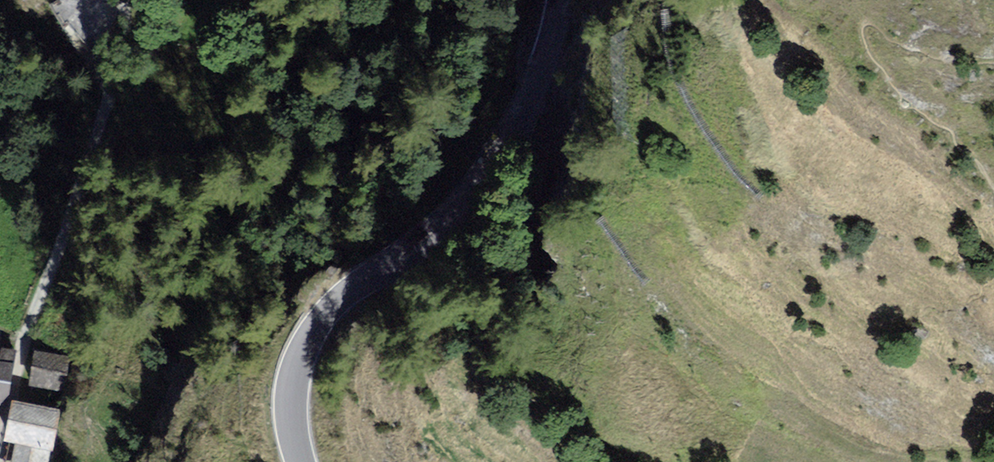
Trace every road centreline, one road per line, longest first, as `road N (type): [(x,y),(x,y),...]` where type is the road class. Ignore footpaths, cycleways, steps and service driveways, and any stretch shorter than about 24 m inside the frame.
road 1 (tertiary): [(302,461),(292,391),(310,332),(469,193),(517,121),(555,0)]
road 2 (track): [(532,84),(547,100),(534,215),(494,306),(482,358),(497,377),(619,461)]
road 3 (track): [(25,341),(99,126),(124,0)]
road 4 (residential): [(0,445),(25,341),(0,334)]

